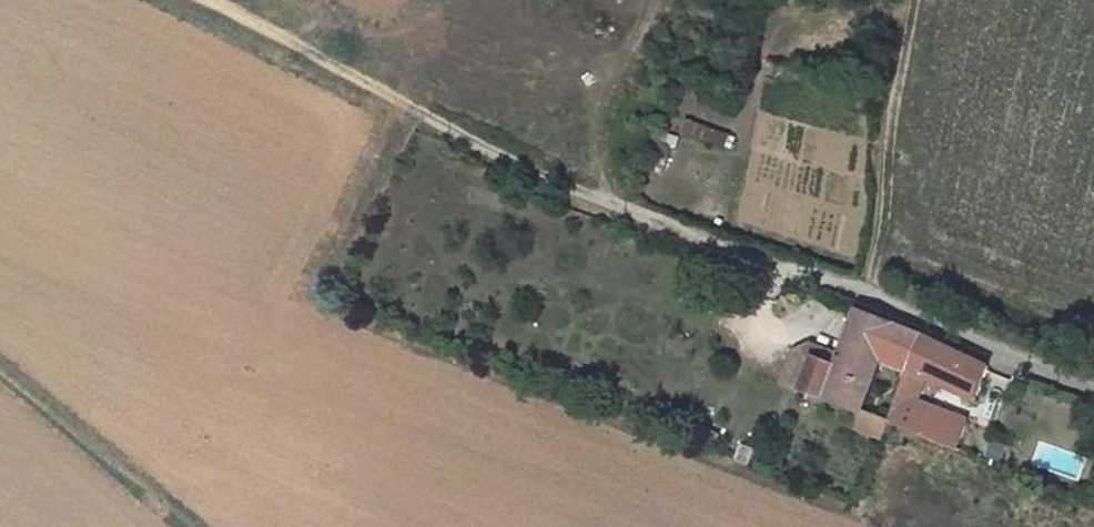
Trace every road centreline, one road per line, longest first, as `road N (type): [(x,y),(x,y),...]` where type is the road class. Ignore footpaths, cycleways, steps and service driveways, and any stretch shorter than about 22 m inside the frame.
road 1 (track): [(1093,387),(514,163),(207,0)]
road 2 (track): [(191,526),(0,363)]

